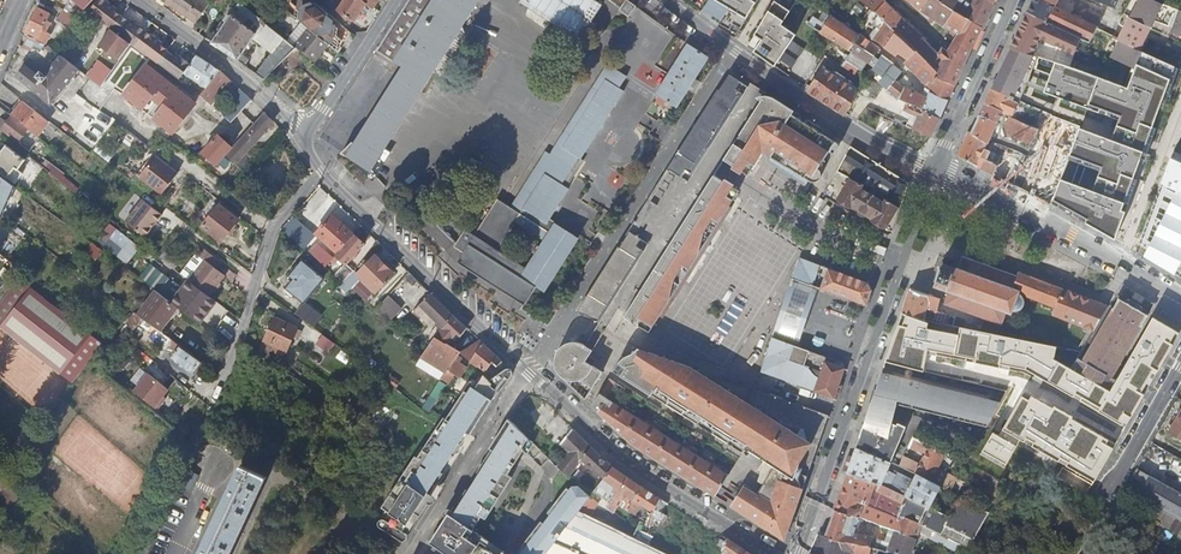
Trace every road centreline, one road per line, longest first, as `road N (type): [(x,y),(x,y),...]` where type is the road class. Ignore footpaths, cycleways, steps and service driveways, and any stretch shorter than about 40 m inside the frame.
road 1 (residential): [(562,322),(731,48)]
road 2 (residential): [(767,553),(622,461),(528,373)]
road 3 (residential): [(562,322),(848,412)]
road 4 (residential): [(524,369),(325,176)]
road 5 (tertiary): [(1180,297),(993,188),(935,170)]
road 6 (tertiary): [(848,412),(935,170)]
road 7 (residential): [(221,389),(276,223),(325,176)]
road 8 (residential): [(731,48),(852,129),(935,170)]
road 9 (residential): [(305,145),(276,103),(140,0)]
road 10 (residential): [(528,373),(408,553)]
road 11 (tertiary): [(935,170),(1014,0)]
road 12 (residential): [(305,145),(400,0)]
road 13 (tertiary): [(799,553),(848,412)]
road 14 (residential): [(1180,373),(1116,489)]

